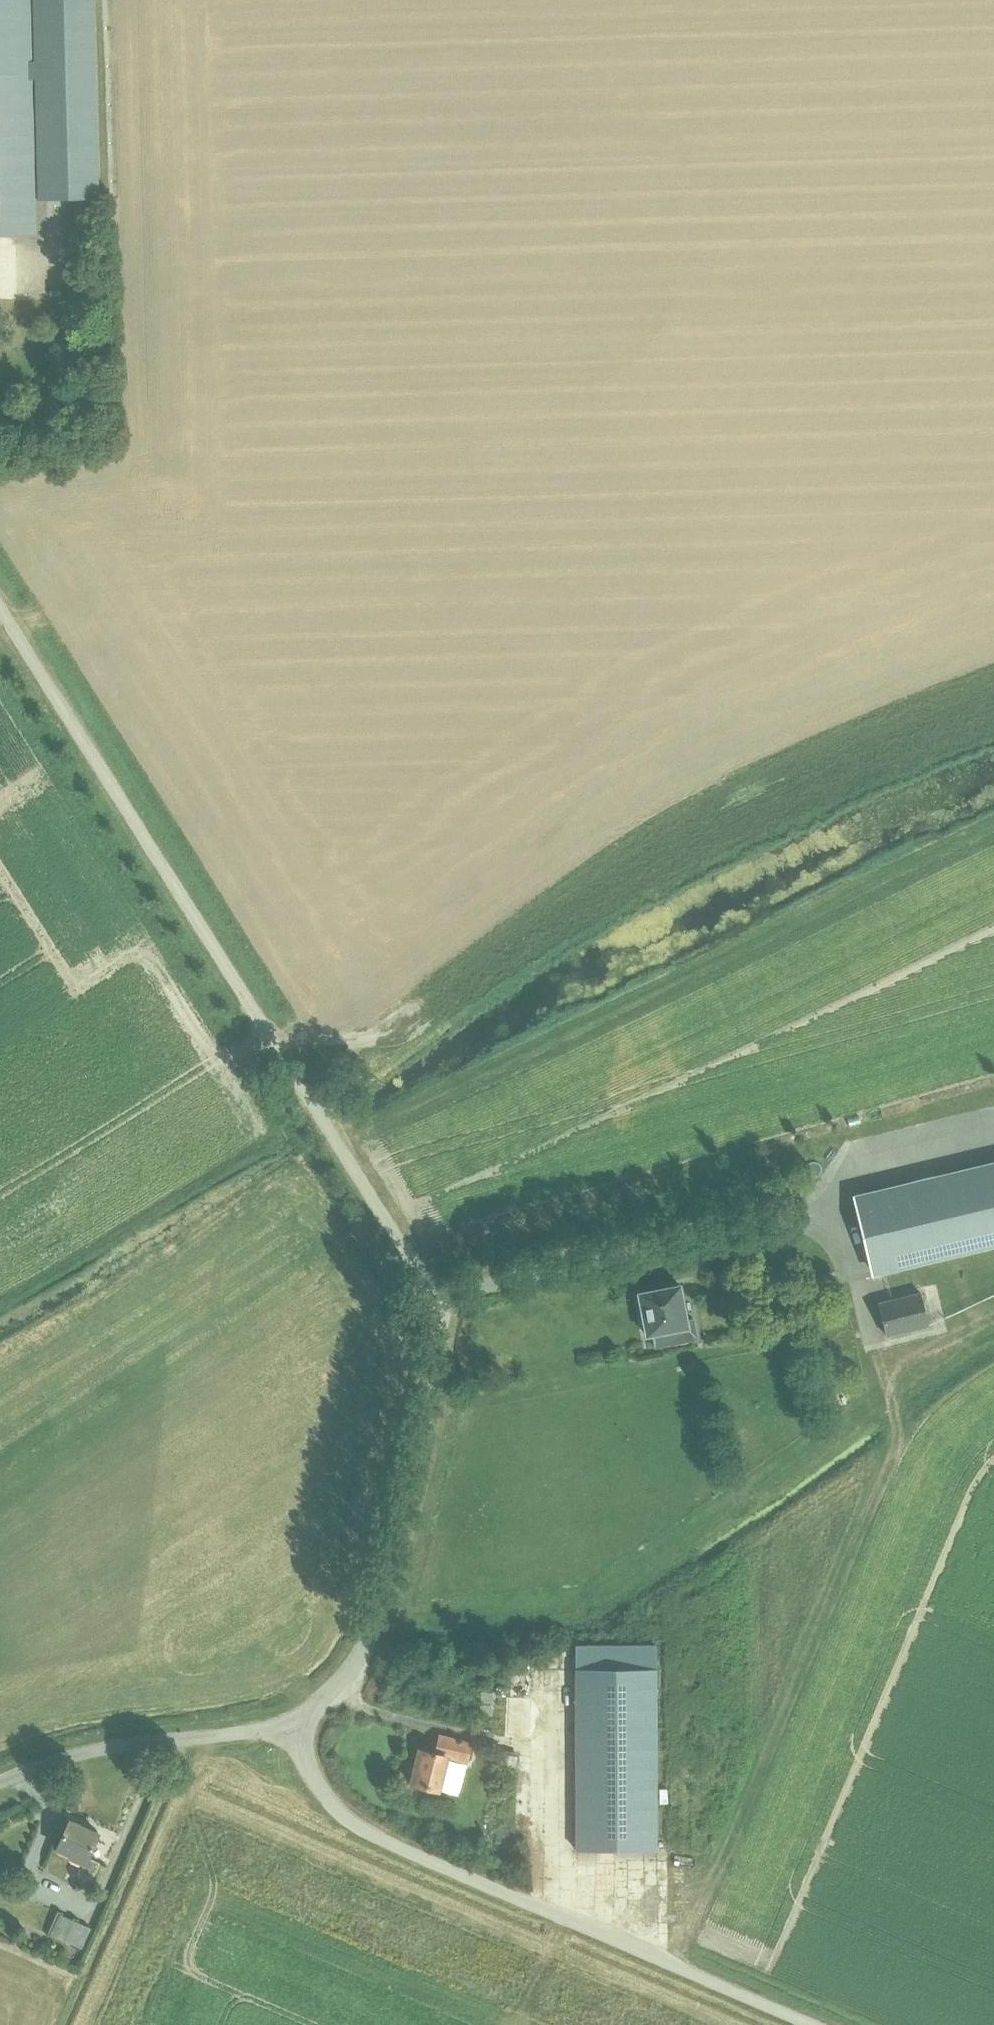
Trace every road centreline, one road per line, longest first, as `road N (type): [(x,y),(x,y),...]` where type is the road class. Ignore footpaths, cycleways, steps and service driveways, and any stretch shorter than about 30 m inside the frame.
road 1 (unclassified): [(284,1736),(353,1664),(379,1612),(437,1375),(438,1311),(0,607)]
road 2 (track): [(676,1964),(896,1449),(875,1350)]
road 3 (unclassified): [(815,2024),(355,1825),(284,1736)]
road 4 (unclassified): [(284,1736),(254,1731),(95,1751),(0,1782)]

